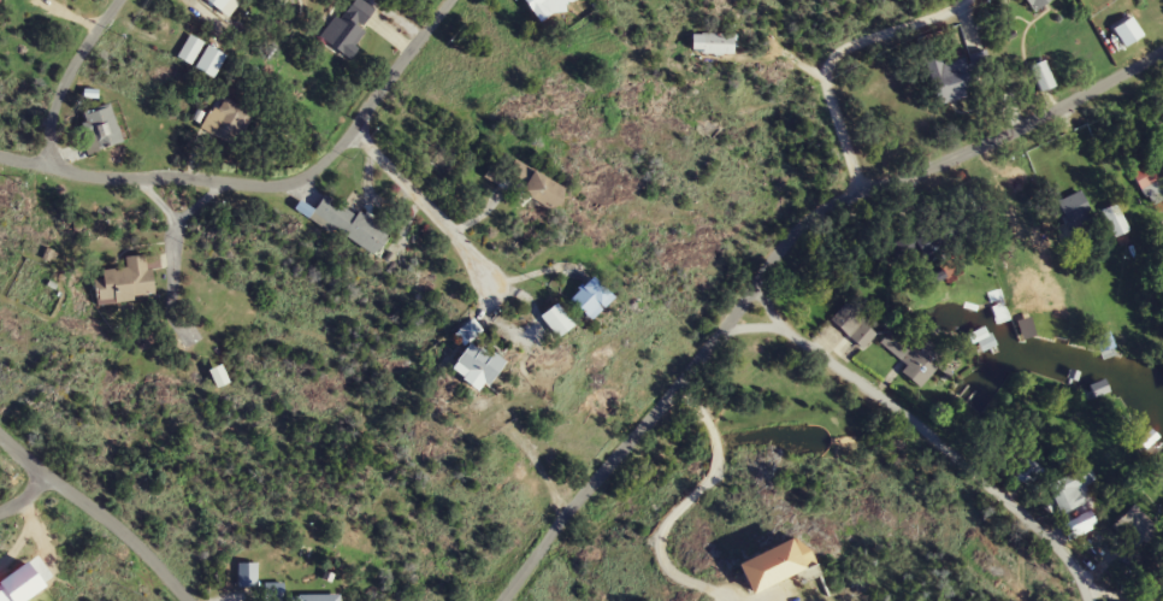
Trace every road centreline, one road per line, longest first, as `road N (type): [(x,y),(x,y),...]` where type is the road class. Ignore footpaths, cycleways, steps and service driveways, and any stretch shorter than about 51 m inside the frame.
road 1 (tertiary): [(494,600),(801,222),(952,159),(1162,46)]
road 2 (tertiary): [(448,0),(317,164),(276,183),(119,175),(0,153)]
road 3 (residential): [(737,301),(911,424),(1058,558),(1083,600)]
road 4 (residential): [(862,192),(833,119),(825,65),(851,36),(923,16),(948,0)]
road 5 (residential): [(346,129),(519,307)]
road 6 (tertiary): [(178,600),(114,534),(0,443)]
road 7 (tertiary): [(45,164),(53,88),(114,0)]

